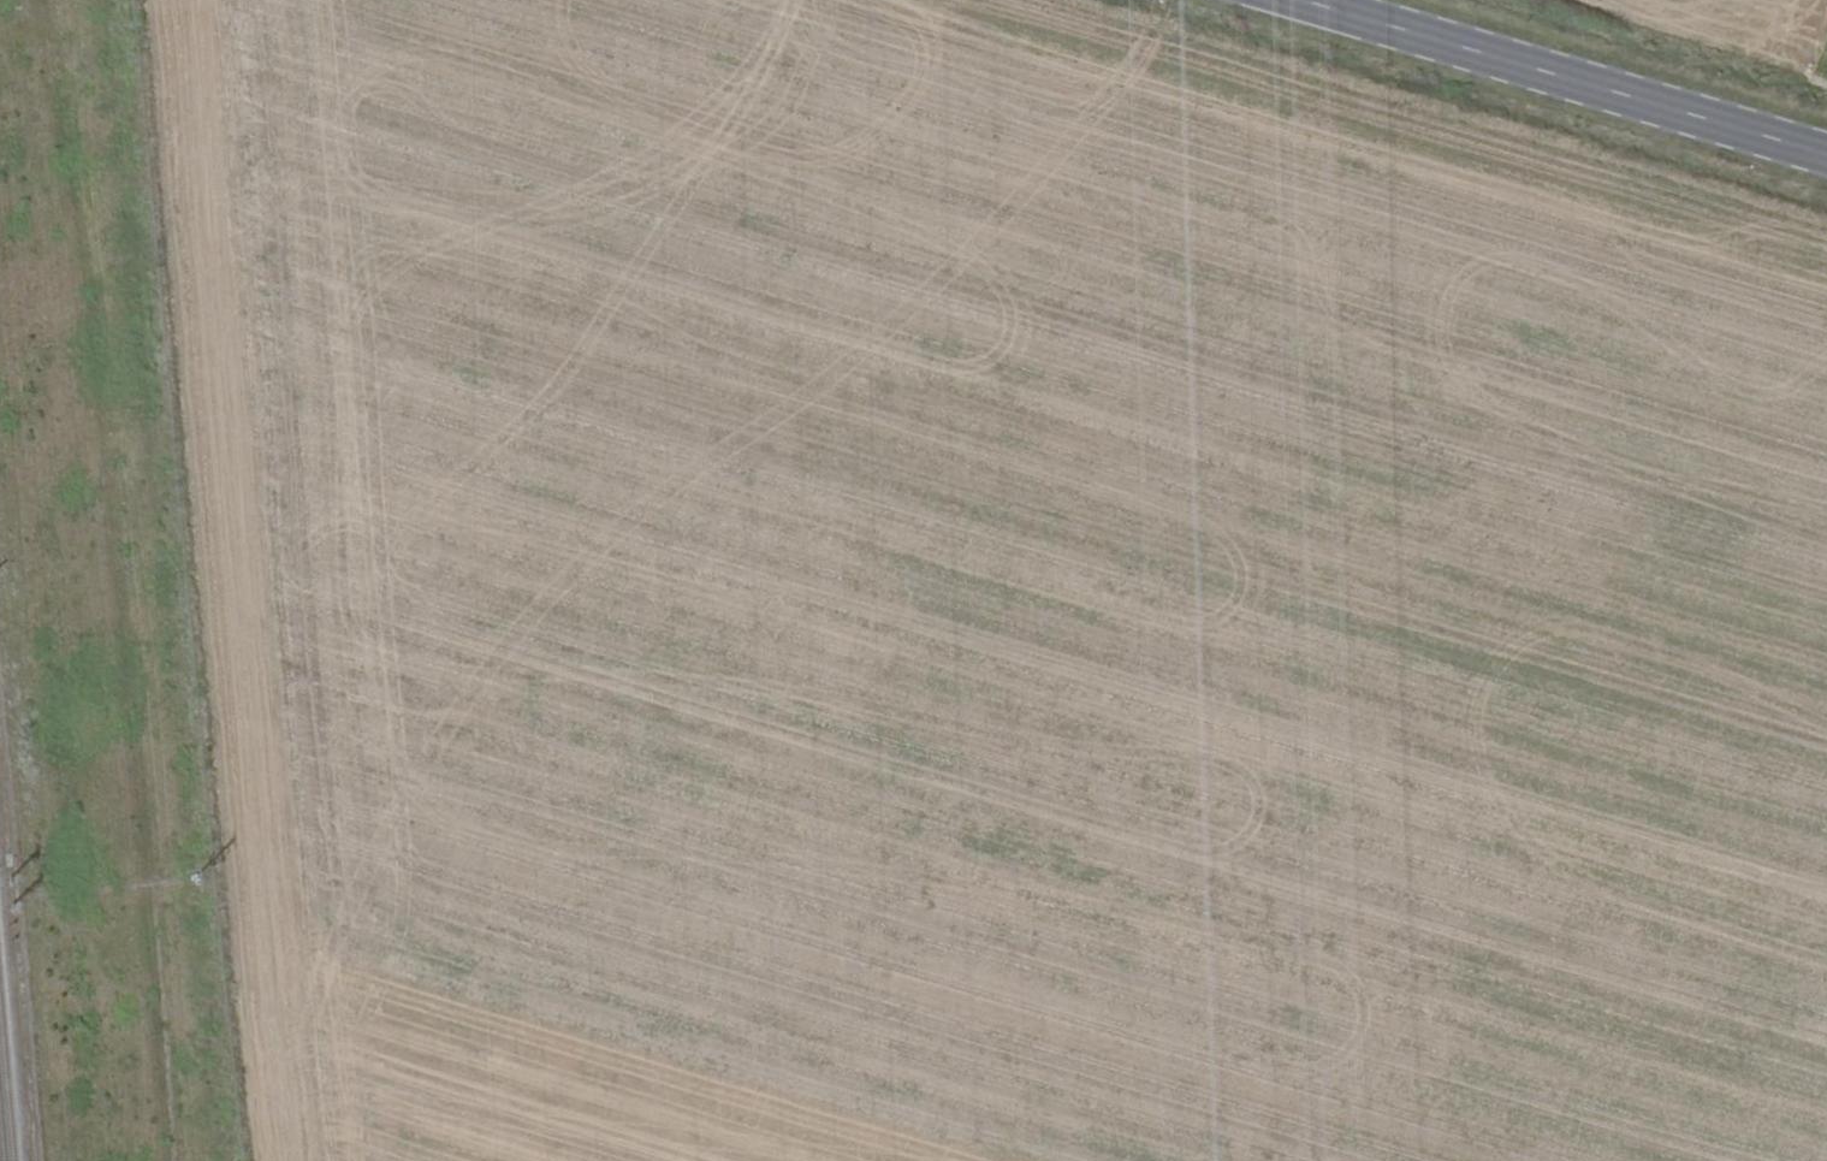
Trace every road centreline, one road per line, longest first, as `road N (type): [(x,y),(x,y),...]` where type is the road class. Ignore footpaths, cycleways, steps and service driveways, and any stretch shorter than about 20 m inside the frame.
road 1 (primary): [(1826,156),(1294,0)]

